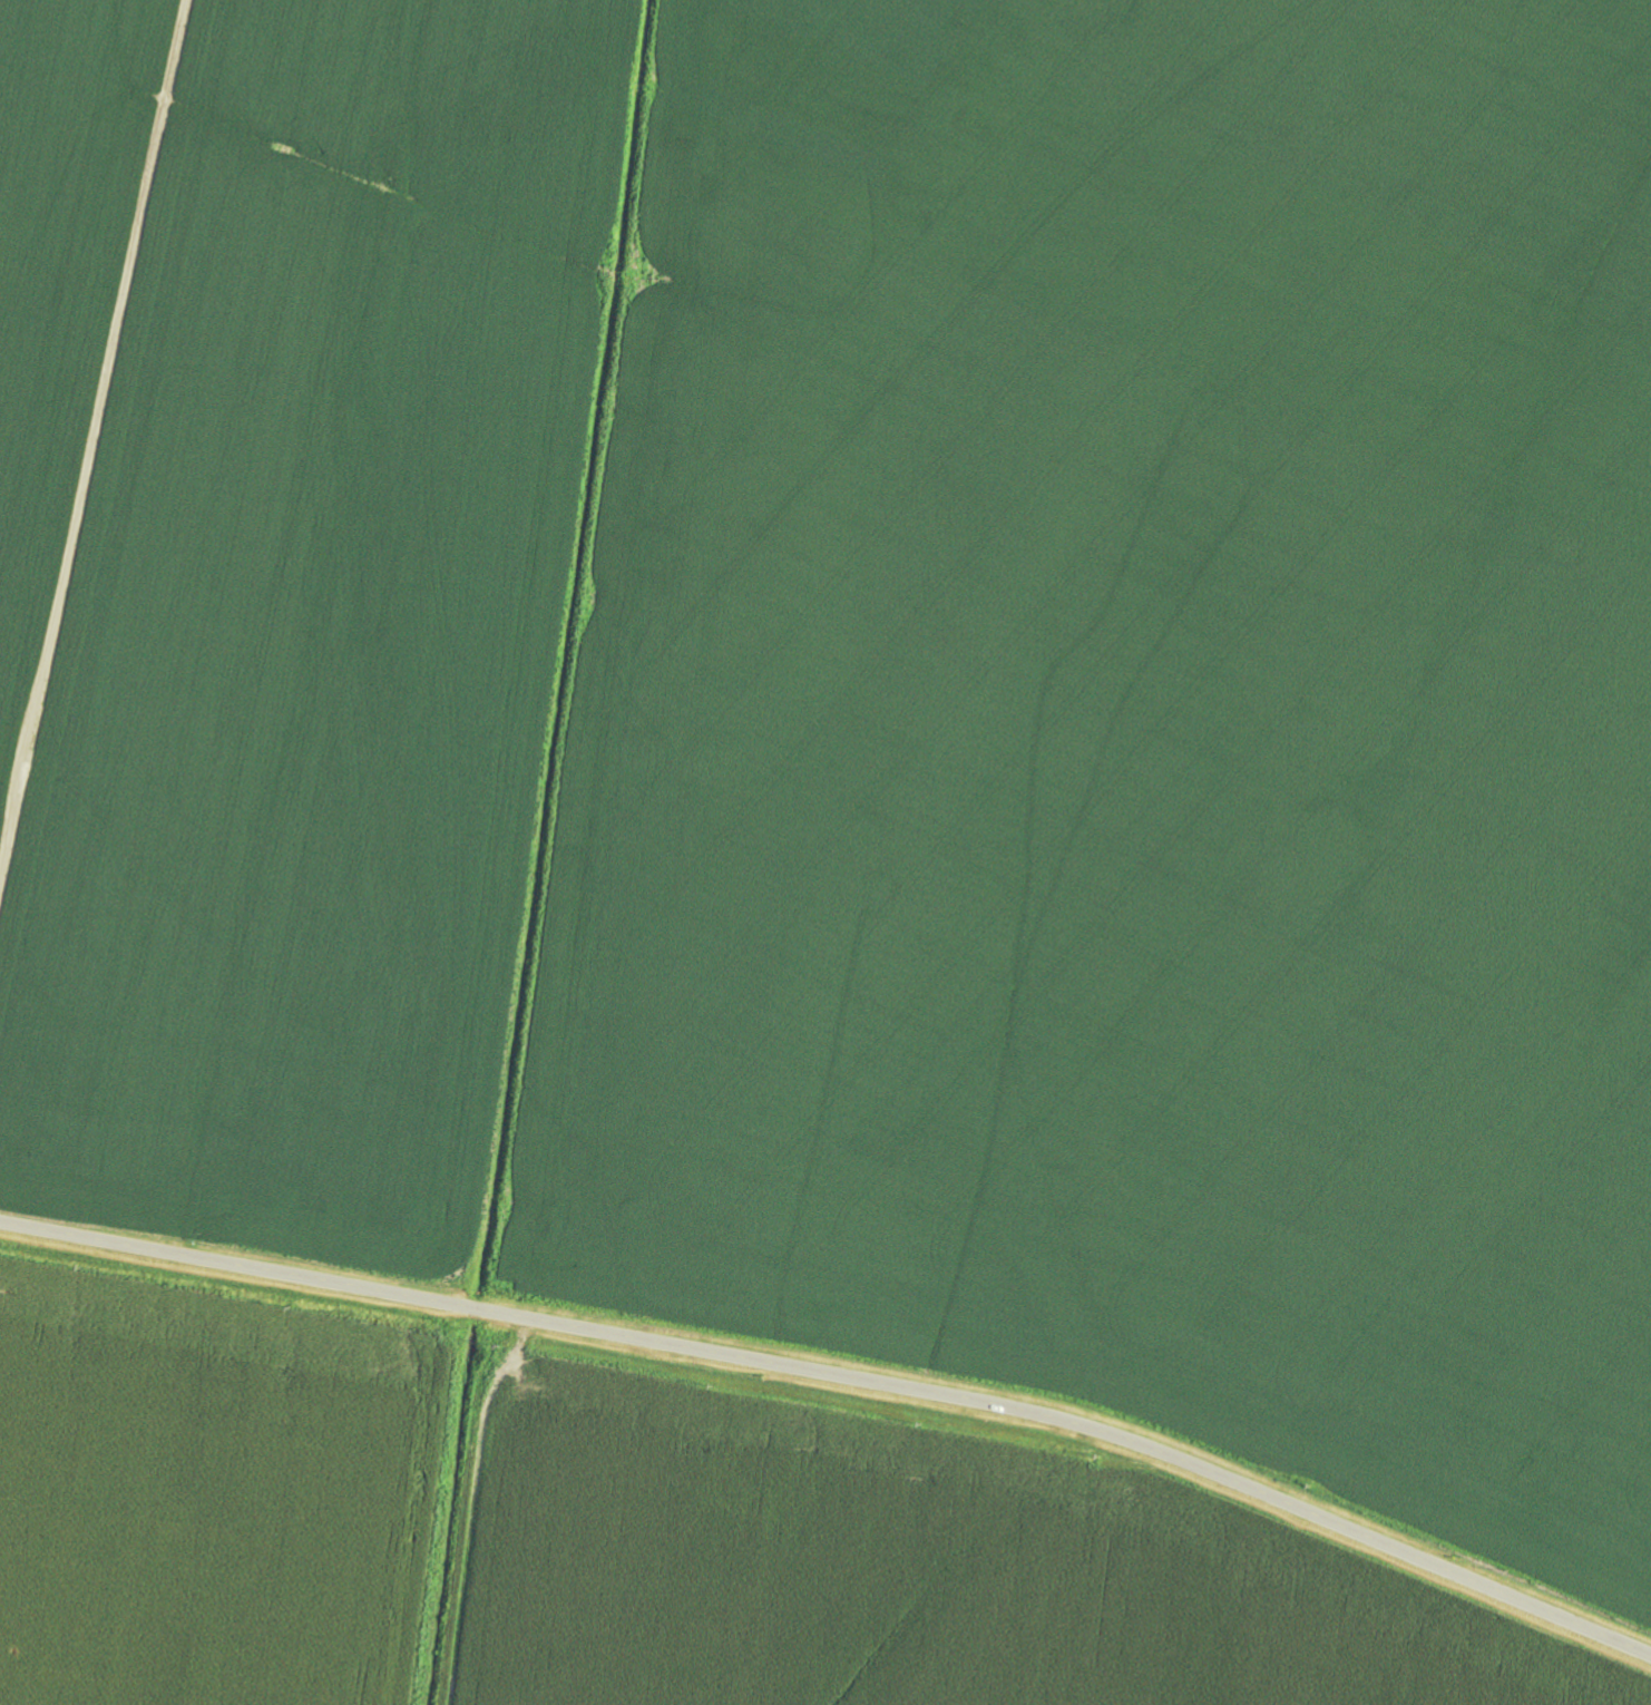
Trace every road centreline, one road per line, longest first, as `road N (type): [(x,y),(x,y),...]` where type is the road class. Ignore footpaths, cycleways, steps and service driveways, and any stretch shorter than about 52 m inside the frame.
road 1 (secondary): [(1650,1653),(1086,1424),(0,1221)]

